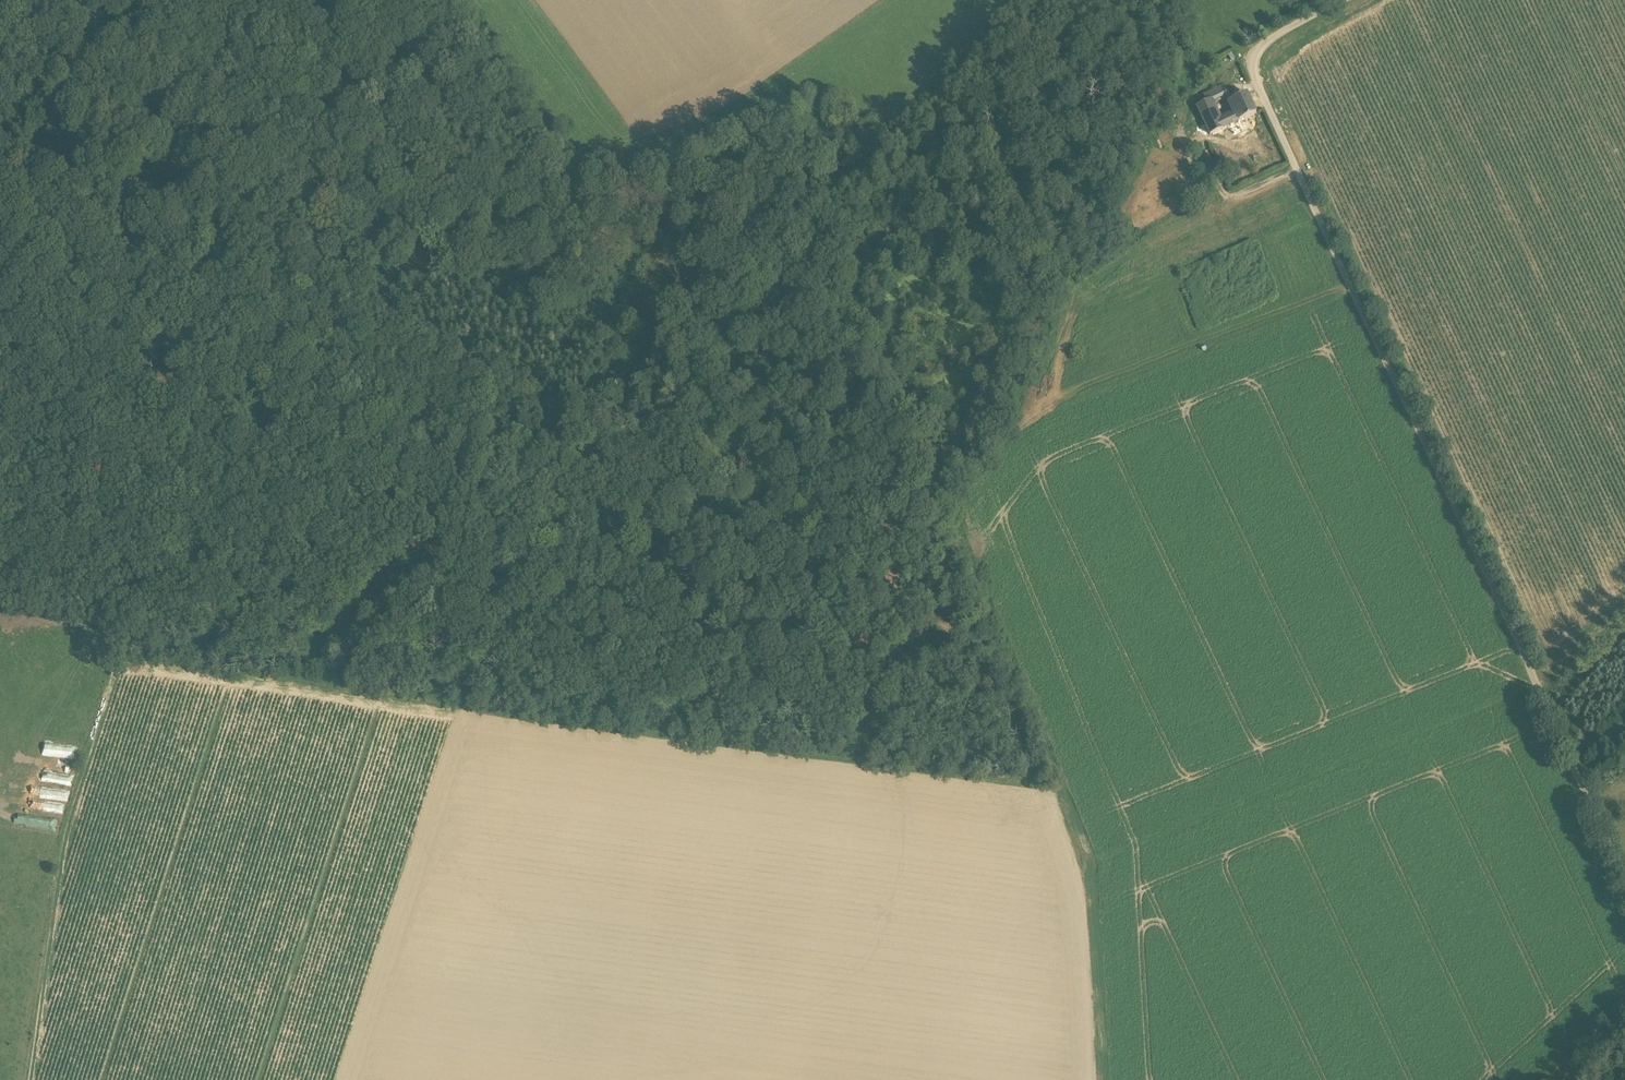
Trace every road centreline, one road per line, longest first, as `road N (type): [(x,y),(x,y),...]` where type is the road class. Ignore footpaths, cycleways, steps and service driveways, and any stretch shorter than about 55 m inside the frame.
road 1 (track): [(529,529),(0,383)]
road 2 (track): [(0,539),(155,570),(111,643)]

